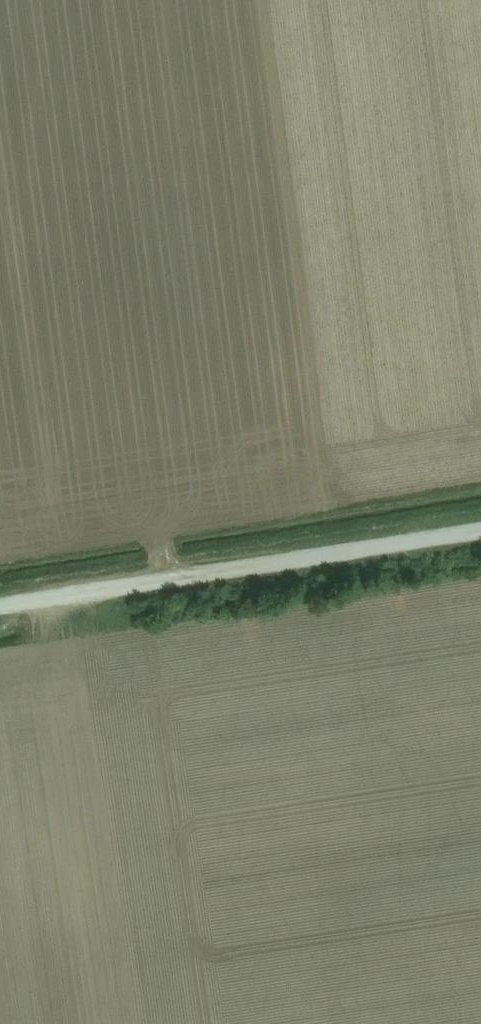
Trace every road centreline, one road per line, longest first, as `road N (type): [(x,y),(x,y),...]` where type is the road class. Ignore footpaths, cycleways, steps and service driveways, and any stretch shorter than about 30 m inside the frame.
road 1 (track): [(480,530),(0,606)]

